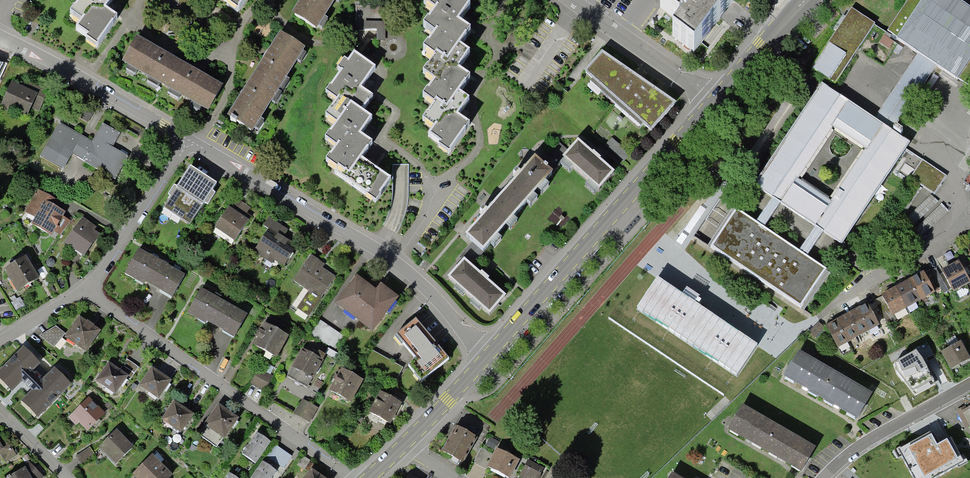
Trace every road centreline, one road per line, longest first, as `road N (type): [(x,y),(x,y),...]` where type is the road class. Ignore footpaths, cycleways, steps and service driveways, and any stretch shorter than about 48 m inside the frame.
road 1 (residential): [(188,141),(396,262),(486,355)]
road 2 (tertiary): [(486,355),(719,100)]
road 3 (residential): [(85,291),(353,477)]
road 4 (residential): [(0,38),(188,141)]
road 5 (residential): [(188,141),(85,291)]
road 6 (residential): [(574,0),(719,100)]
road 7 (residential): [(969,385),(851,452),(823,477)]
road 8 (residential): [(969,229),(833,304)]
road 9 (tertiary): [(719,100),(803,0)]
road 10 (tertiary): [(403,445),(486,355)]

